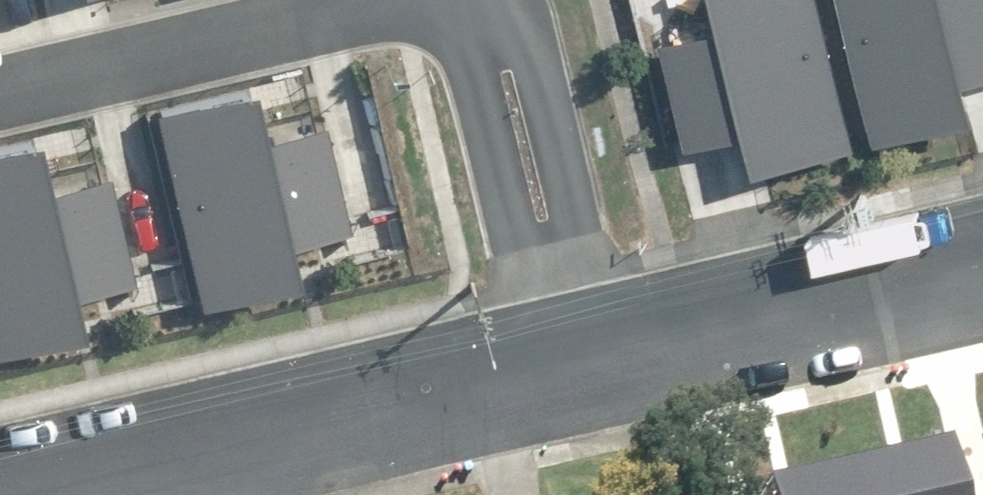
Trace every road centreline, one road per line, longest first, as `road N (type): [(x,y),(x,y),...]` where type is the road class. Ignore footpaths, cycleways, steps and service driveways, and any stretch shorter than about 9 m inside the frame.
road 1 (residential): [(17,494),(553,371)]
road 2 (residential): [(553,371),(982,278)]
road 3 (residential): [(397,0),(0,91)]
road 4 (residential): [(553,371),(465,0)]

